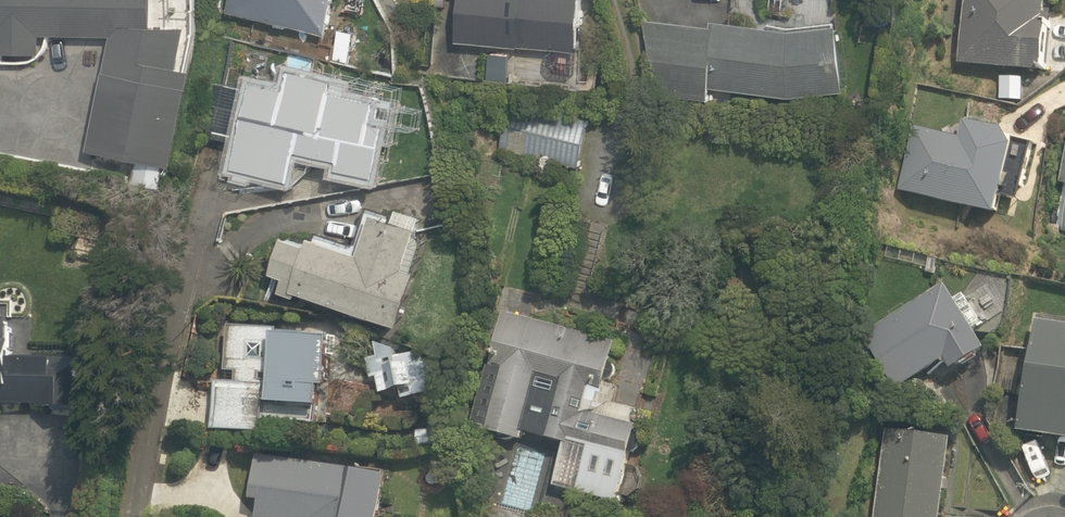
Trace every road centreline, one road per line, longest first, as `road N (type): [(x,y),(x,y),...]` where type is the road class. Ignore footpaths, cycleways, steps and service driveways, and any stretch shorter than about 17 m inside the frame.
road 1 (residential): [(137,516),(200,202)]

